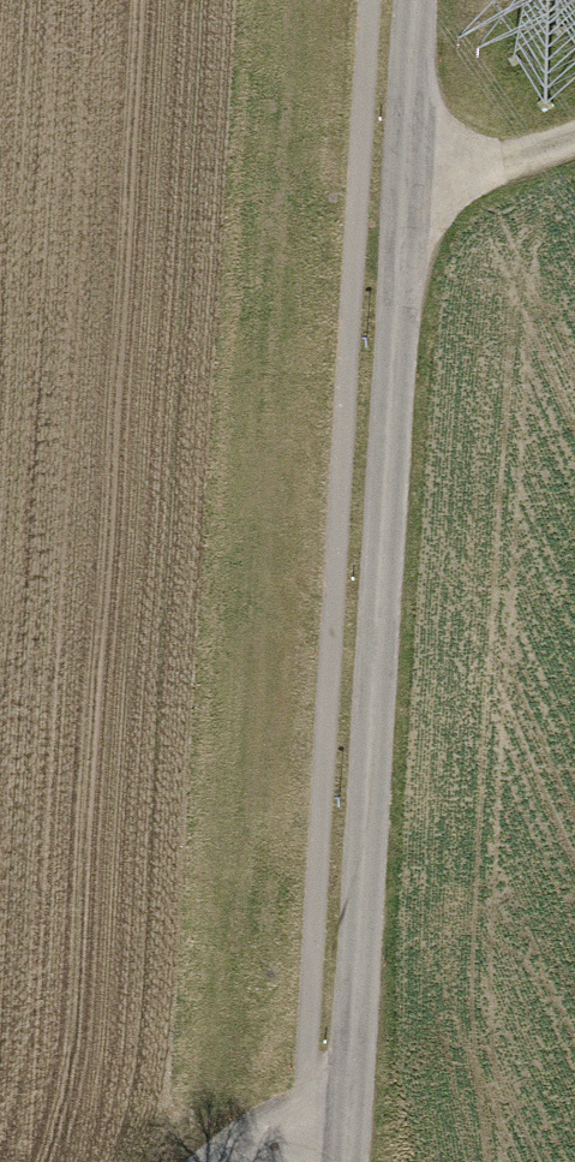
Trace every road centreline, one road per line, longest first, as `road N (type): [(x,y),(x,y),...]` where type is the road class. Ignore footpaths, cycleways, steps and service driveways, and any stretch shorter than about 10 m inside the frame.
road 1 (unclassified): [(346,1161),(414,0)]
road 2 (track): [(404,170),(491,171),(574,139)]

